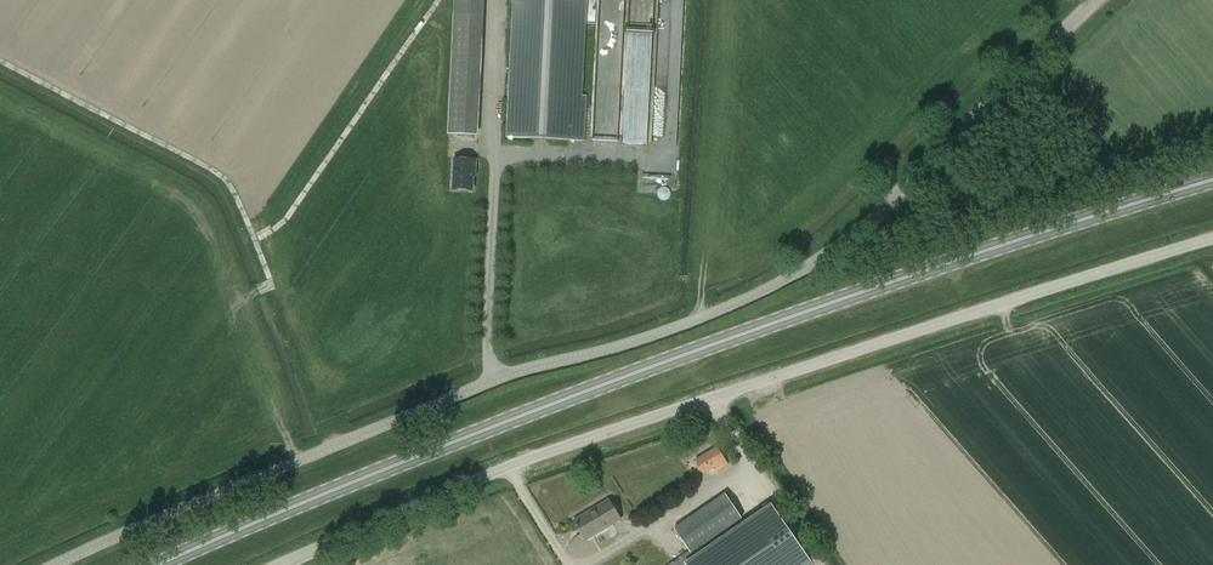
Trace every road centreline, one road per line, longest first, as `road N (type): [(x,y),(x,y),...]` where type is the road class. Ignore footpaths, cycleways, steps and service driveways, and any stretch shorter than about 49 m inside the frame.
road 1 (unclassified): [(66,564),(467,392),(686,325),(793,279),(836,252),(1096,0)]
road 2 (primary): [(1212,185),(517,422),(171,564)]
road 3 (unclassified): [(286,564),(685,403),(1212,239)]

